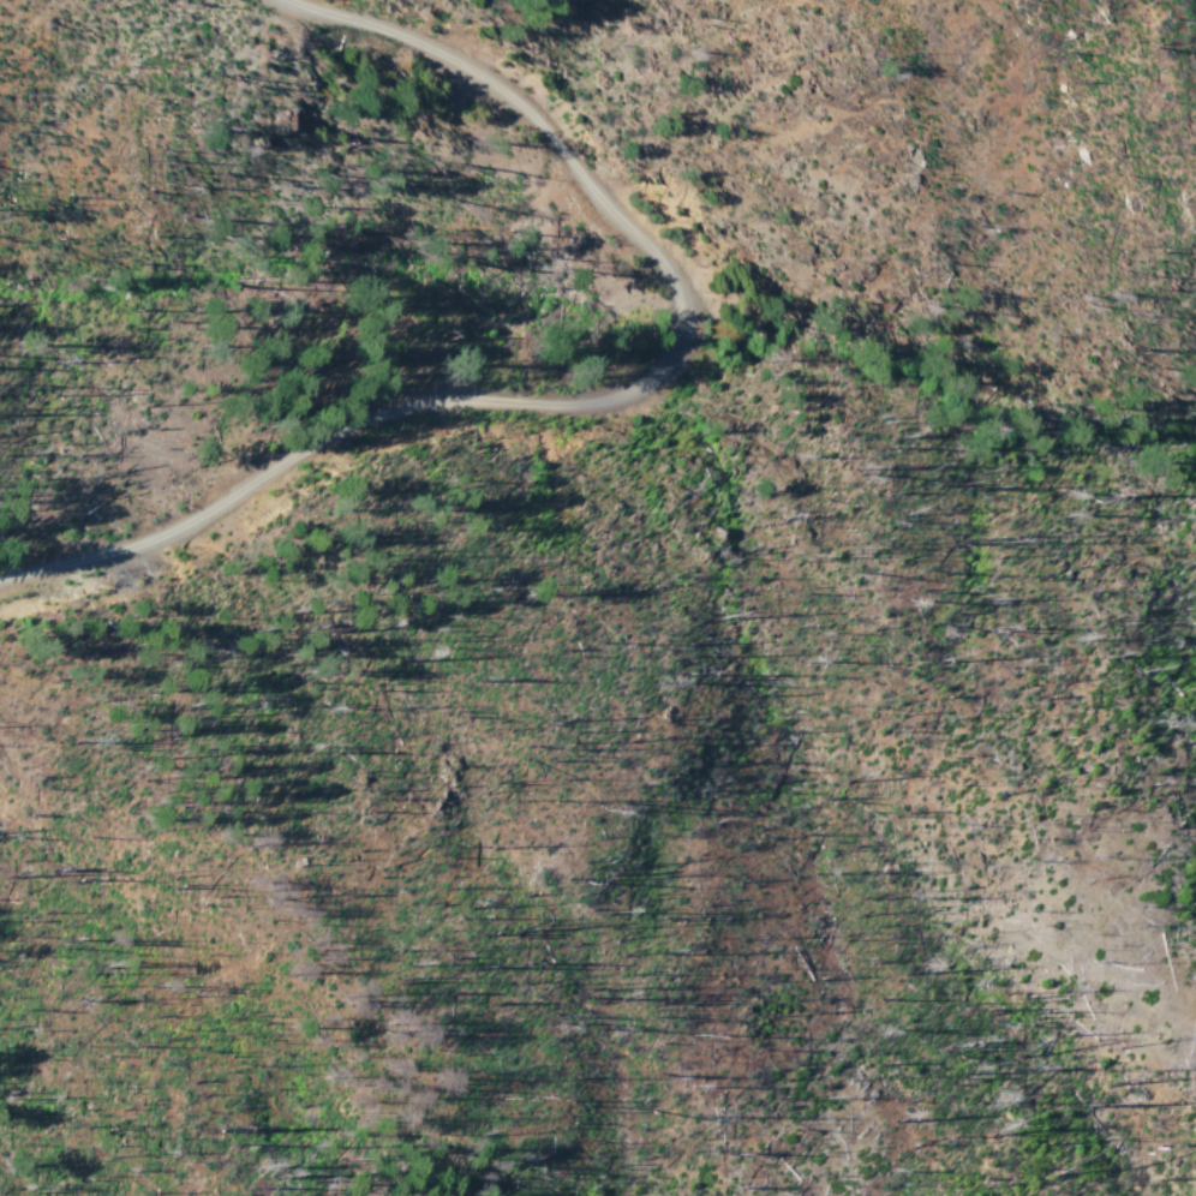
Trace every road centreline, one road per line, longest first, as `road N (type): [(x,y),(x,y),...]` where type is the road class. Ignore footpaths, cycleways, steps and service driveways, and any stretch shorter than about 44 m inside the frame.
road 1 (residential): [(0,573),(283,452),(417,417),(568,406),(669,367),(663,247),(540,204),(412,133),(233,78),(104,12),(99,0)]

